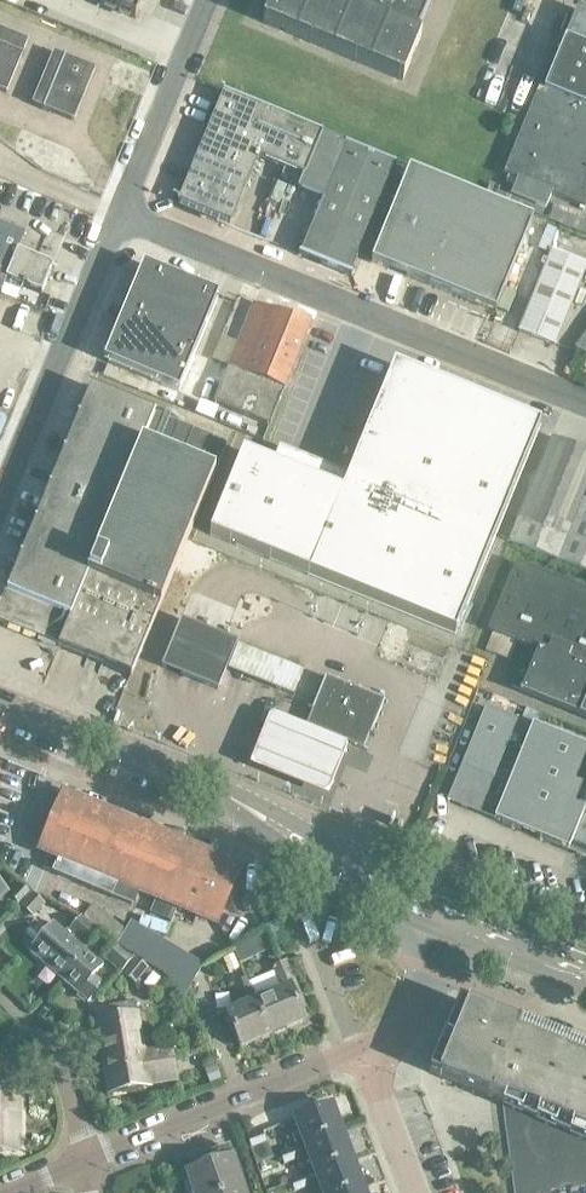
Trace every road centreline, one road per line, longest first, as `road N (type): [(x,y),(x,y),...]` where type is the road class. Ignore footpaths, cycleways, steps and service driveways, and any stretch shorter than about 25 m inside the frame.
road 1 (unclassified): [(585,406),(125,217)]
road 2 (unclassified): [(0,504),(125,217)]
road 3 (residential): [(362,1047),(83,1161)]
road 4 (secondary): [(217,789),(228,809),(338,881),(444,932)]
road 5 (secondary): [(456,903),(217,789)]
road 6 (unclassified): [(125,217),(215,0)]
road 7 (secondary): [(217,789),(0,704)]
road 8 (residential): [(83,1161),(71,1097),(40,1034),(0,998)]
road 9 (residential): [(416,1192),(362,1047)]
road 10 (residential): [(444,932),(409,1005),(362,1047)]
road 11 (secondary): [(585,955),(456,903)]

